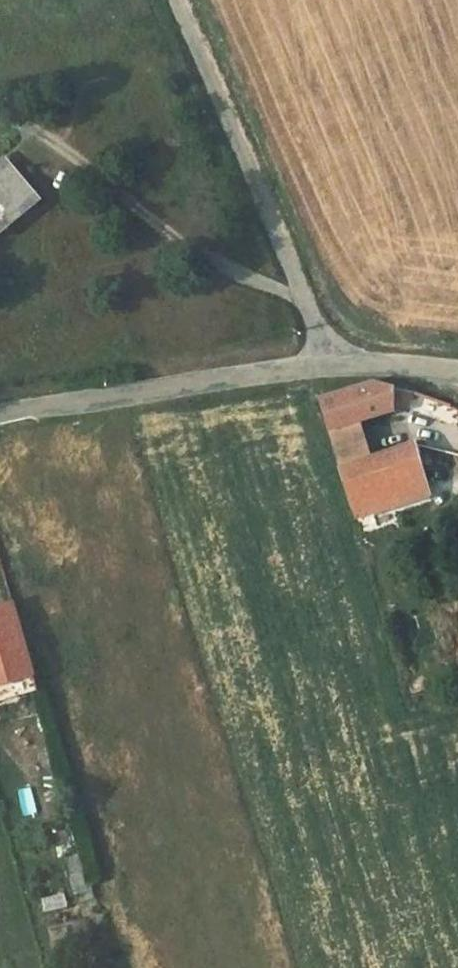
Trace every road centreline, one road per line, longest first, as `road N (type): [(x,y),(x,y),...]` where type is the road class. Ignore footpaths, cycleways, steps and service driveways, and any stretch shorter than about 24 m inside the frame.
road 1 (residential): [(173,0),(330,366)]
road 2 (unclassified): [(0,415),(330,366)]
road 3 (unclassified): [(330,366),(457,375)]

